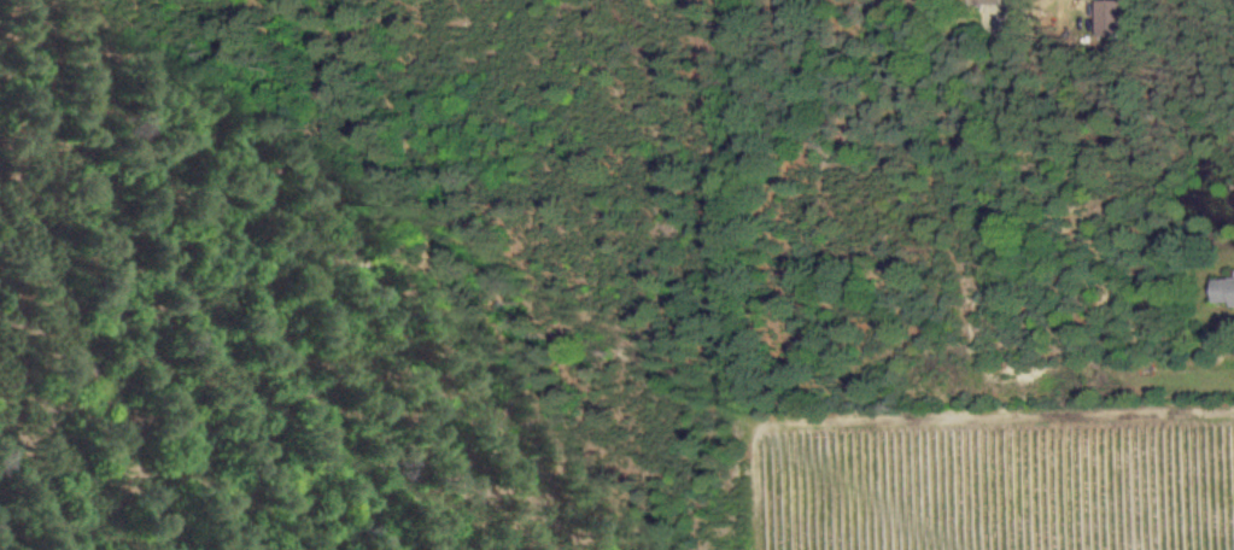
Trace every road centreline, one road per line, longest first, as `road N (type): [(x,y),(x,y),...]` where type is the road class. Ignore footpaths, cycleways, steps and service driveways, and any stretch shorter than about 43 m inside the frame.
road 1 (residential): [(1233,376),(905,381)]

